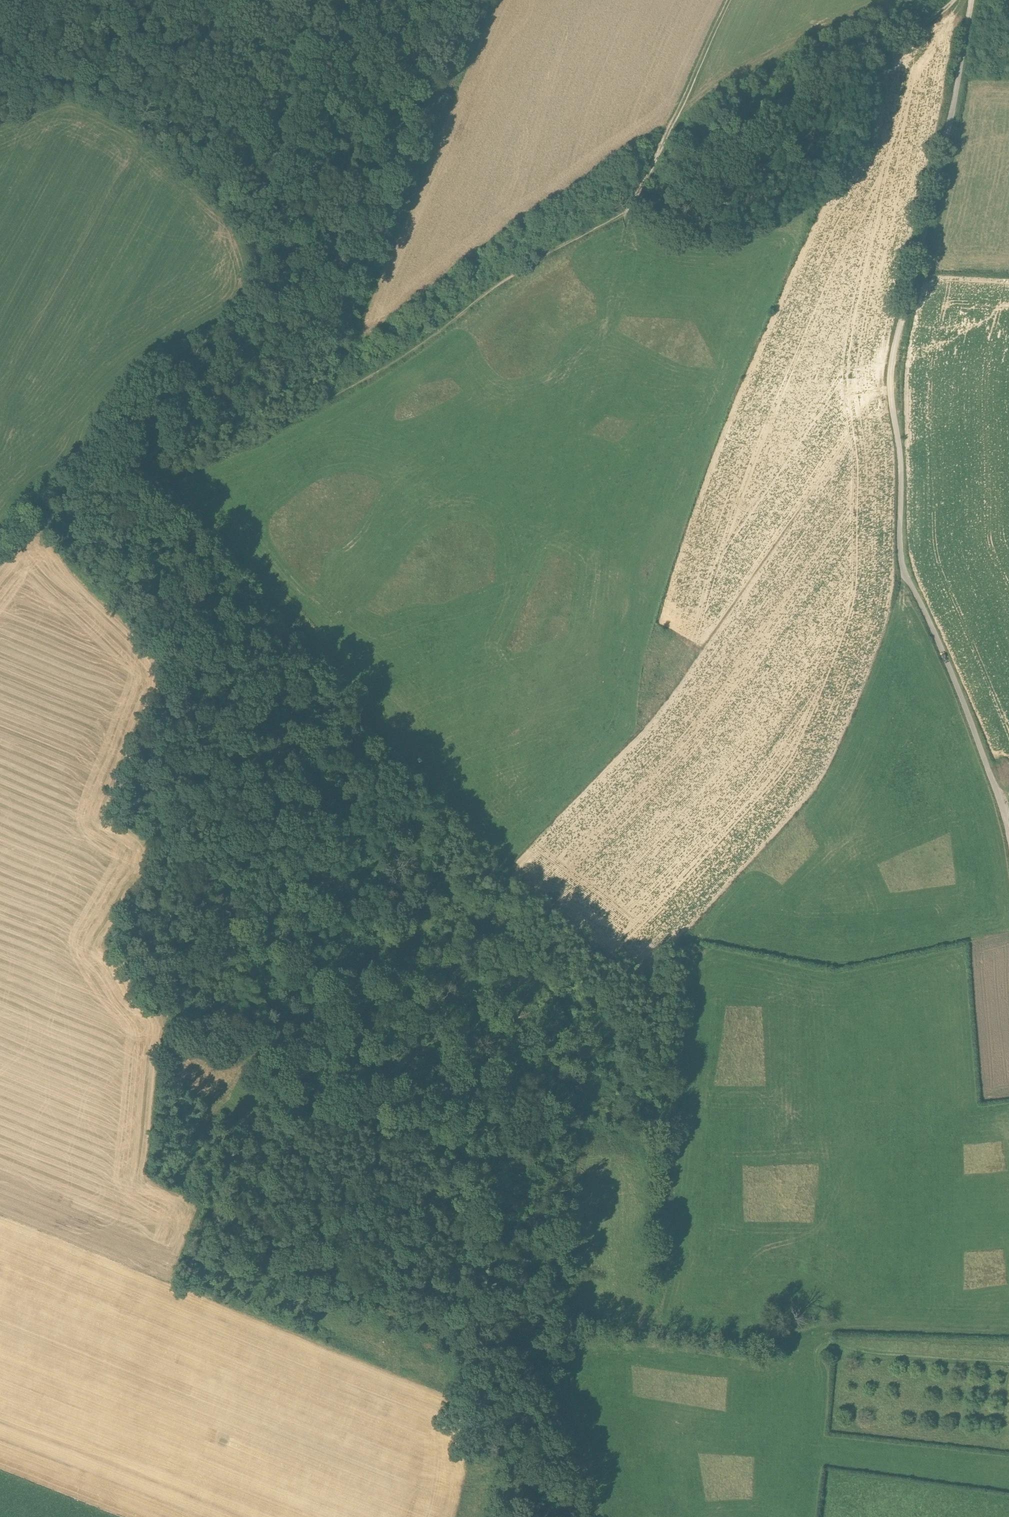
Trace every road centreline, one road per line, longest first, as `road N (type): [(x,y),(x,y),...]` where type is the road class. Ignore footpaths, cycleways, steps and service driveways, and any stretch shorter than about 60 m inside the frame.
road 1 (unclassified): [(971,0),(890,384),(902,567),(963,704),(1008,838)]
road 2 (track): [(0,548),(23,520),(55,501),(180,466),(321,403),(403,357),(515,273),(628,210)]
road 3 (track): [(0,404),(167,100),(239,0)]
road 4 (track): [(628,210),(774,103),(894,43),(954,0)]
road 5 (track): [(628,210),(728,0)]

